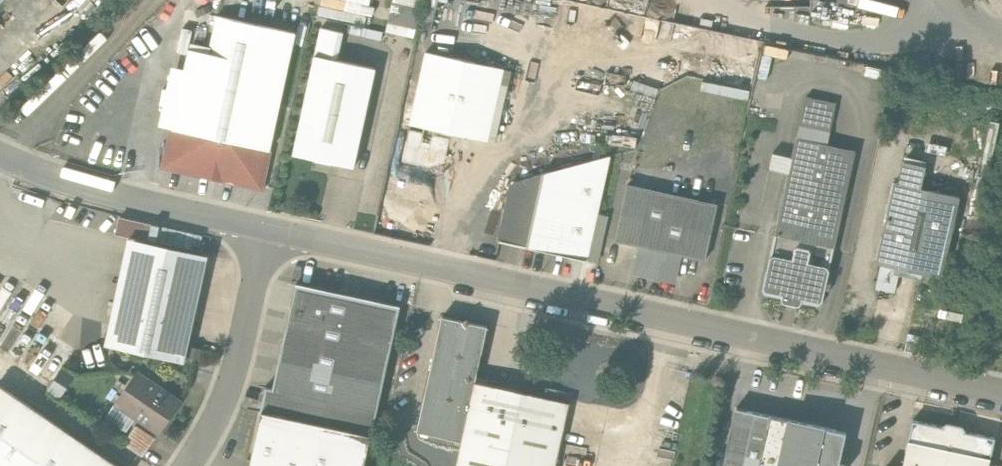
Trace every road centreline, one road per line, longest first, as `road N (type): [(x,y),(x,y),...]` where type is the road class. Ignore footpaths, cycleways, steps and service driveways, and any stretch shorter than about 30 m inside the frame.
road 1 (unclassified): [(1001,391),(266,231)]
road 2 (unclassified): [(266,231),(0,156)]
road 3 (unclassified): [(266,231),(226,401),(192,465)]

